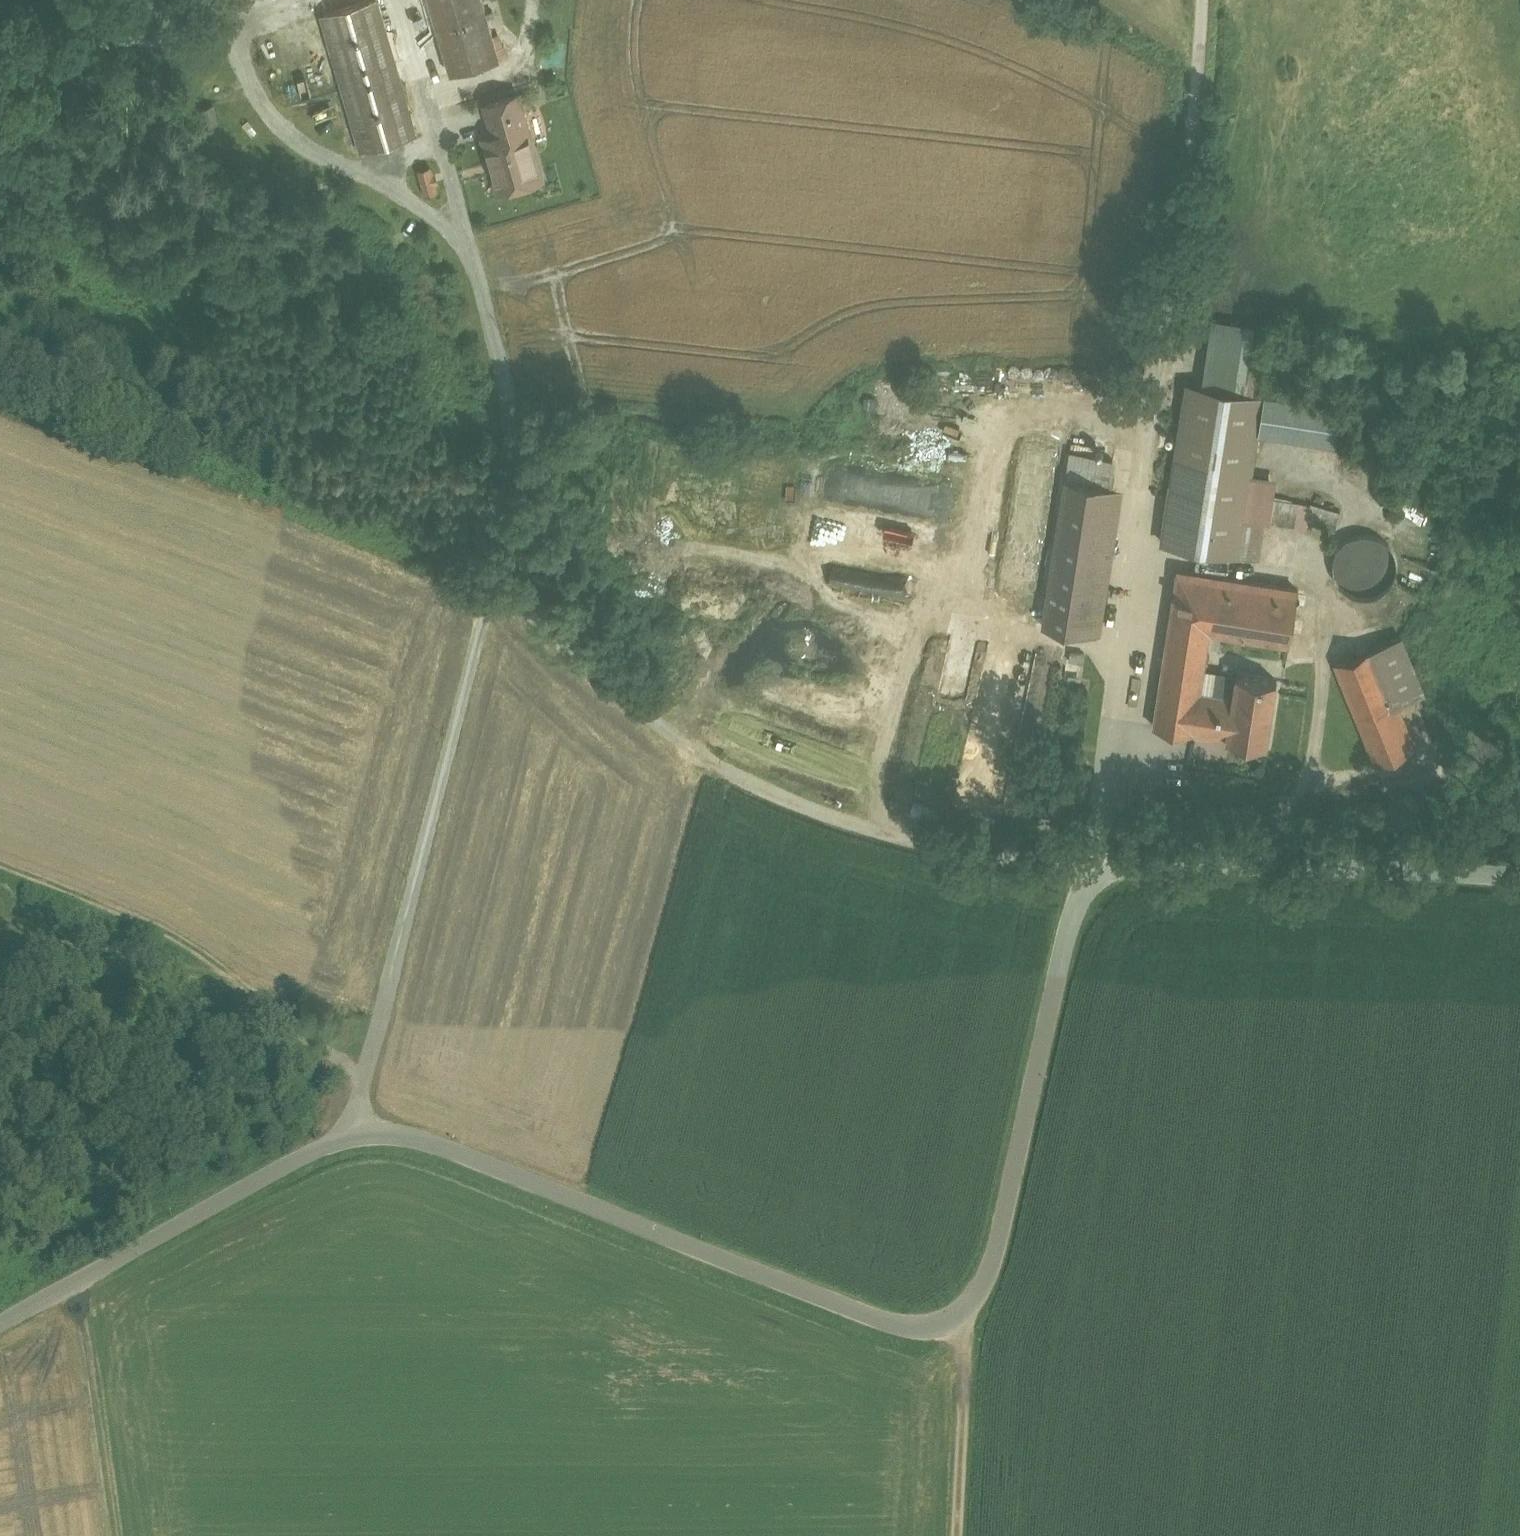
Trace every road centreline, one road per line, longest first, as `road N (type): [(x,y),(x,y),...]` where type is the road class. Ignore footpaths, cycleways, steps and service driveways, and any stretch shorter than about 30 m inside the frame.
road 1 (unclassified): [(0,1313),(331,1127),(360,1124),(882,1320),(942,1322),(973,1304),(1001,1255),(1076,926),(1096,878),(1142,868),(1519,879)]
road 2 (track): [(492,596),(531,592),(669,729),(822,806),(1096,878)]
road 3 (track): [(0,847),(98,884),(280,1006),(360,1124)]
road 4 (track): [(57,1275),(113,1535)]

